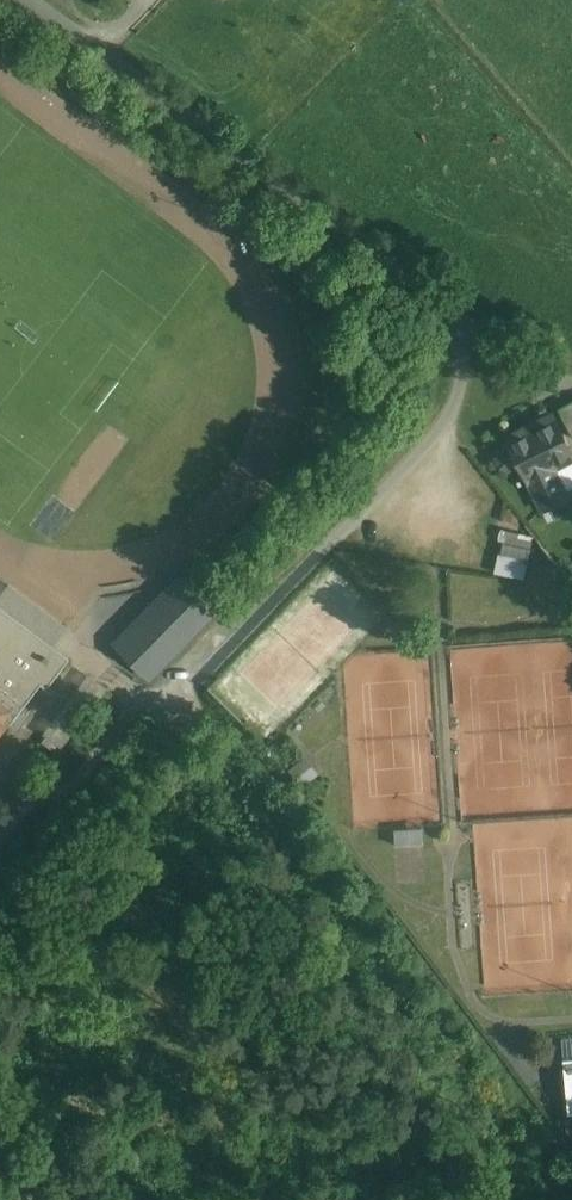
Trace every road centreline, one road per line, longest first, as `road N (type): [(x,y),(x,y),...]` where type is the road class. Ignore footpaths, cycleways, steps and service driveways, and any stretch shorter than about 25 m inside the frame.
road 1 (residential): [(25,0),(408,270),(445,308),(459,340),(456,399),(436,432),(160,707)]

